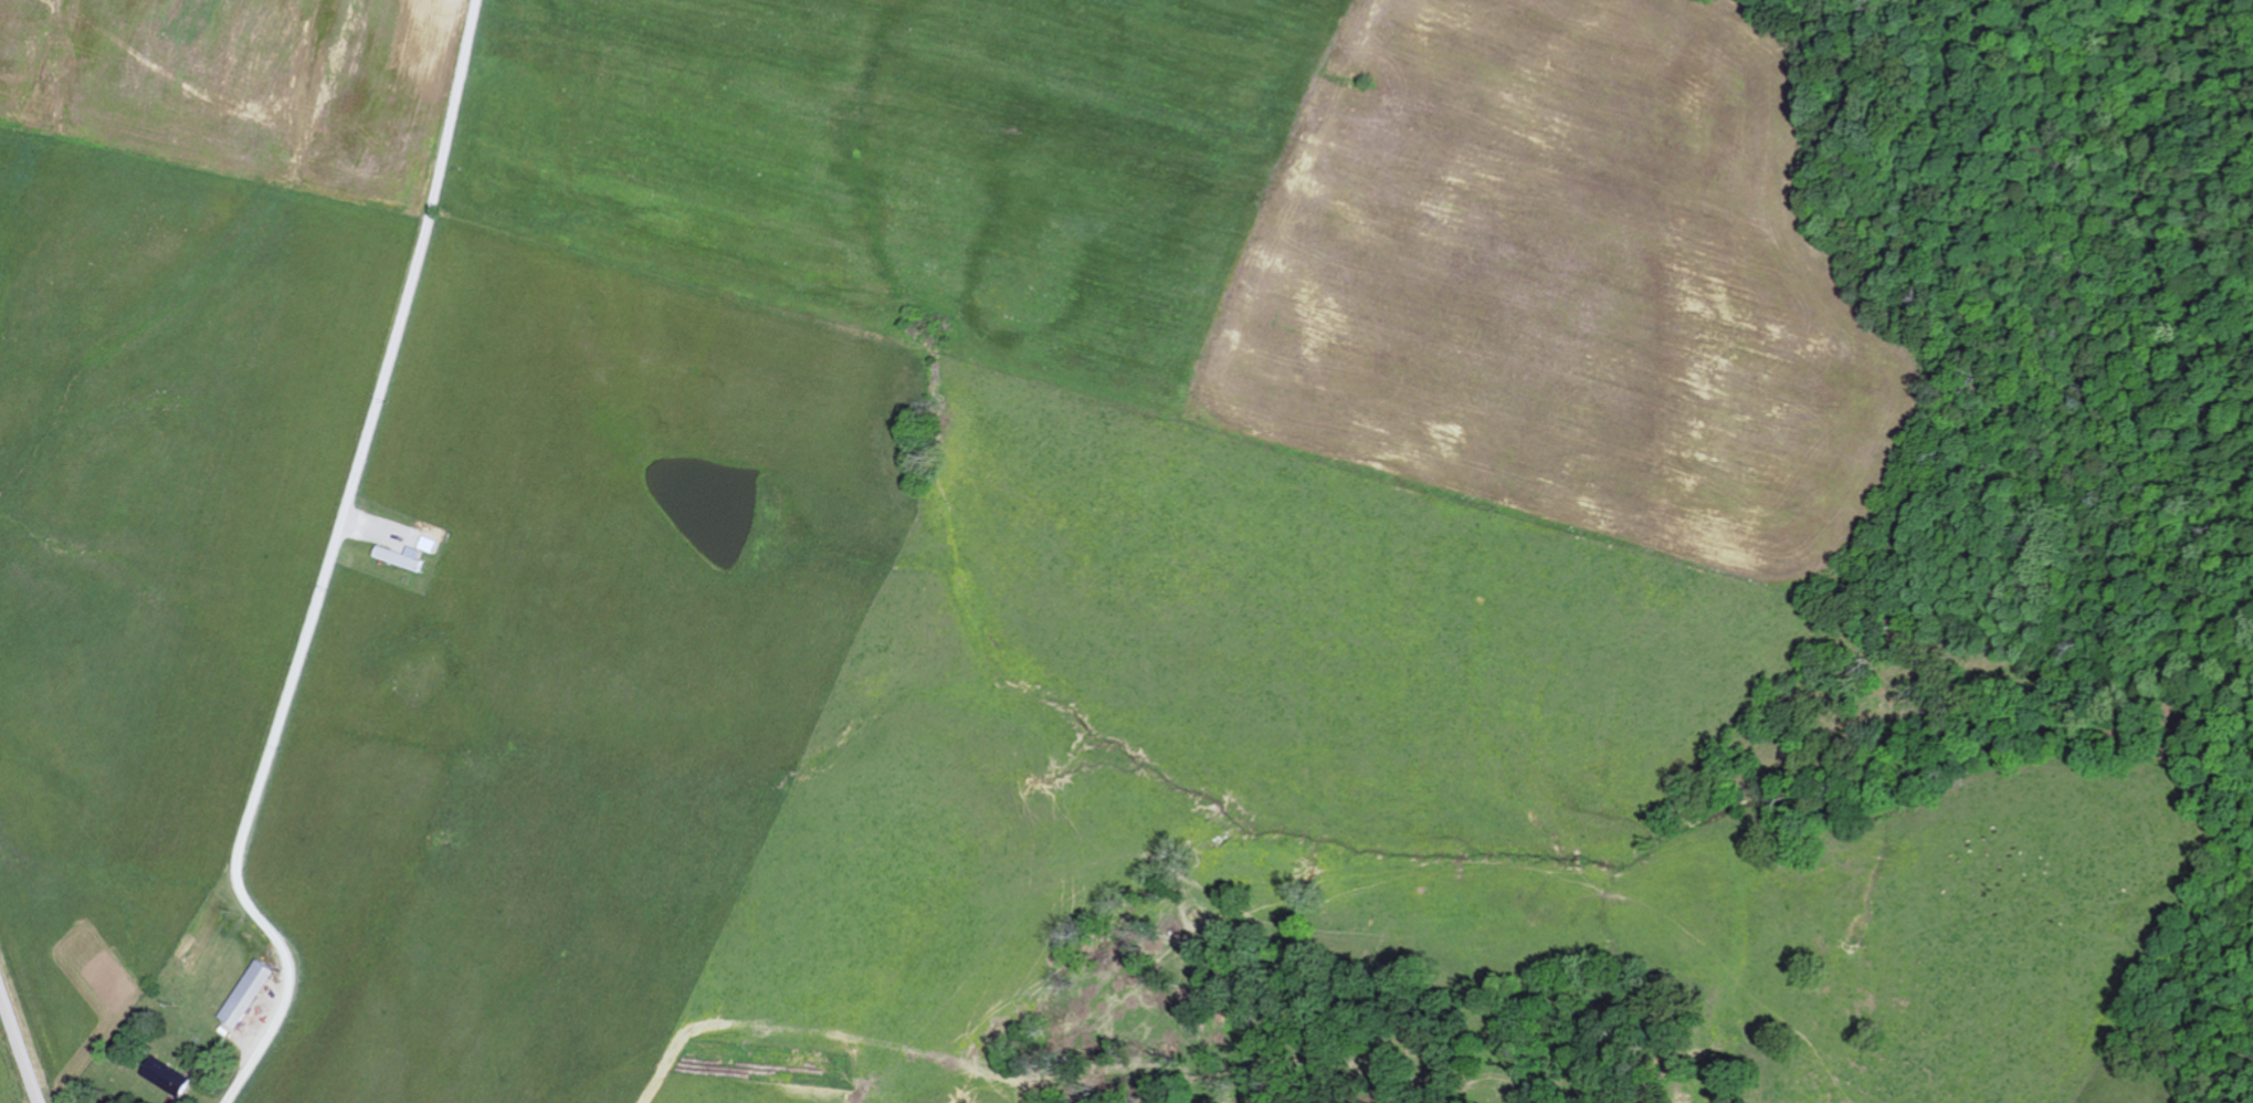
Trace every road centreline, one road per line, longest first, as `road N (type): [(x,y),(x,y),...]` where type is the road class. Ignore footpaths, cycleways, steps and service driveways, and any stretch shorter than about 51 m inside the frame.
road 1 (residential): [(228,1102),(296,980),(284,942),(243,896),(242,849),(429,228),(476,0)]

